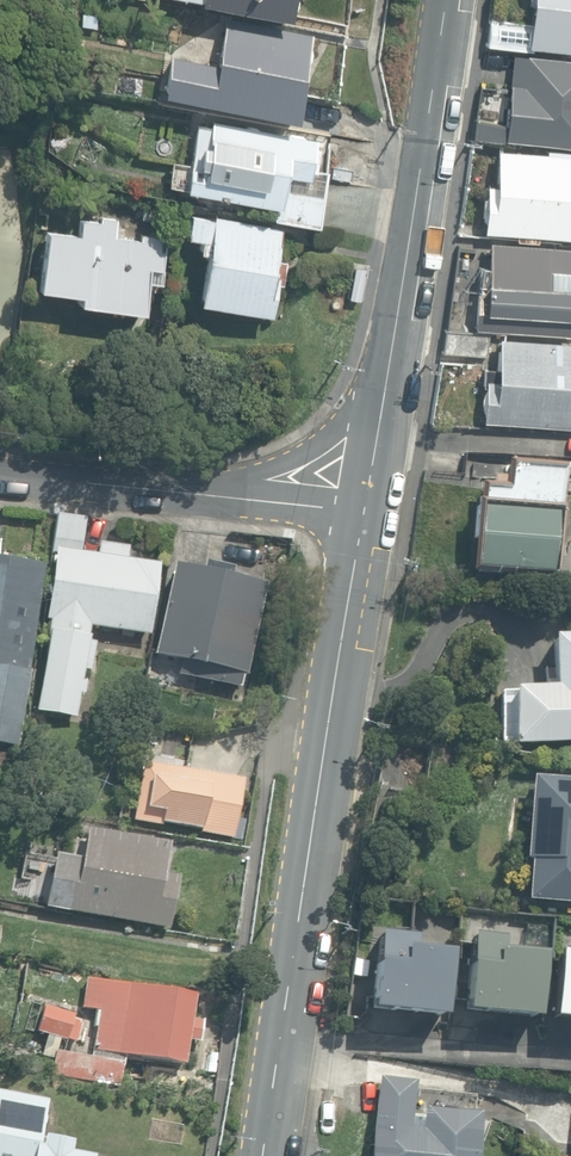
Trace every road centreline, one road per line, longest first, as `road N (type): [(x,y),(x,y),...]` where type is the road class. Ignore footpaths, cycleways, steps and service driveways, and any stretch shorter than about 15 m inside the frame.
road 1 (tertiary): [(368,497),(264,1155)]
road 2 (tertiary): [(442,0),(387,386)]
road 3 (tertiary): [(203,487),(310,449),(387,386)]
road 4 (residential): [(0,470),(203,487)]
road 5 (residential): [(203,487),(368,497)]

